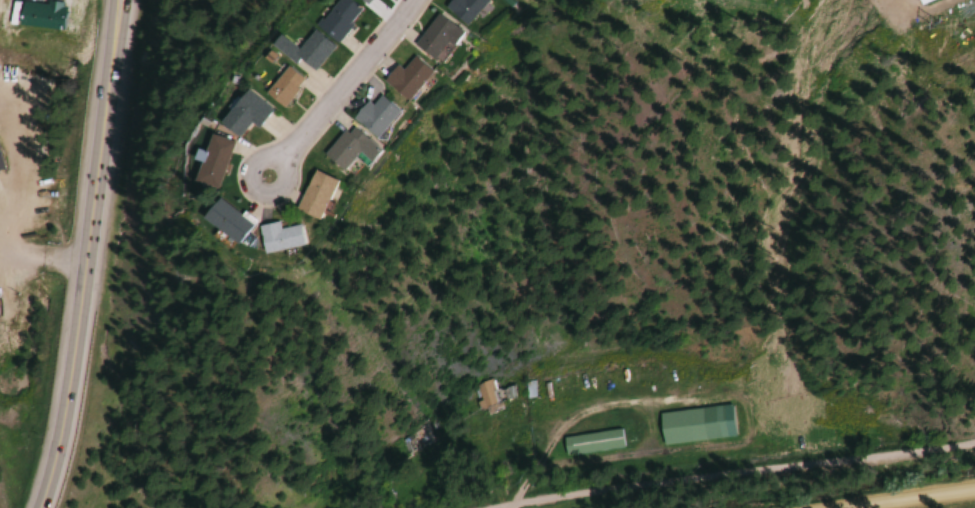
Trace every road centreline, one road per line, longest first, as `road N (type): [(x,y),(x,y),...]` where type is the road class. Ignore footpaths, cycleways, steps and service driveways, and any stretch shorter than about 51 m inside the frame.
road 1 (primary): [(34,507),(60,403),(122,0)]
road 2 (residential): [(237,180),(408,0)]

